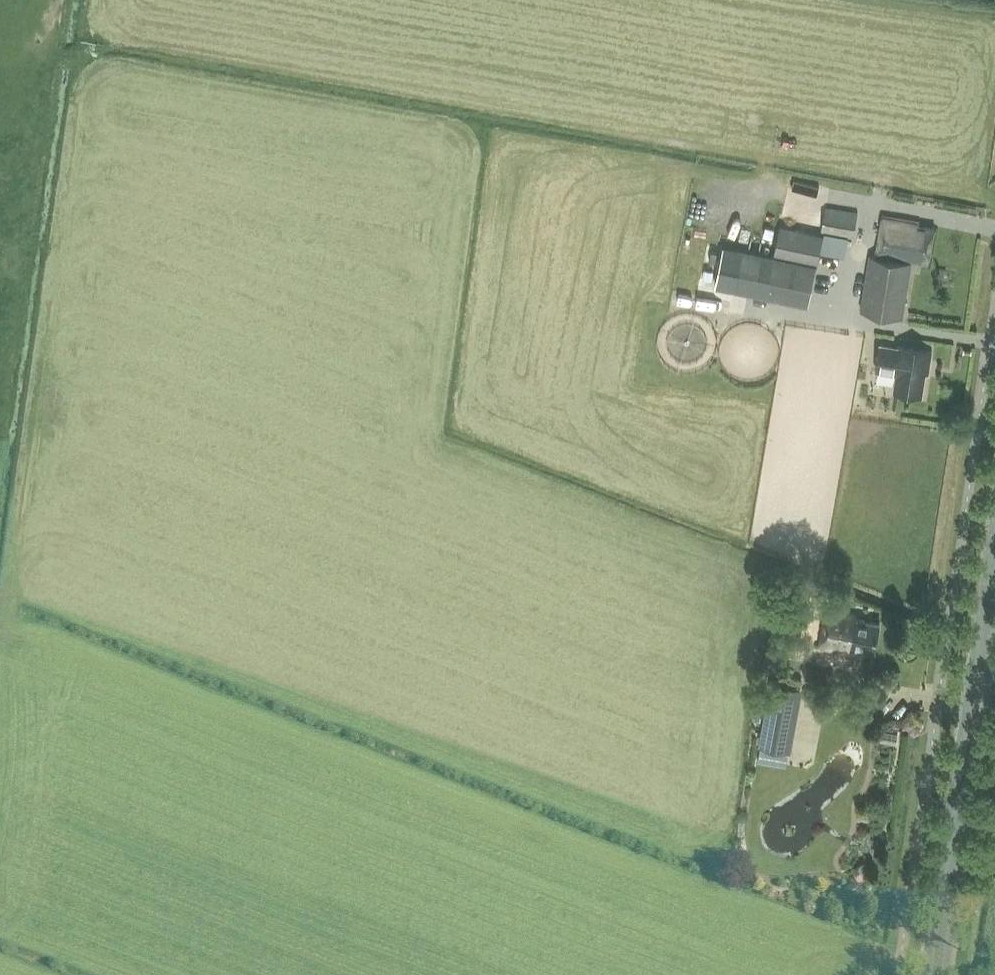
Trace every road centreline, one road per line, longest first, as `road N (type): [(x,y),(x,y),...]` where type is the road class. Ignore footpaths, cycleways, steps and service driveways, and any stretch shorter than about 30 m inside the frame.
road 1 (secondary): [(935,974),(994,562)]

